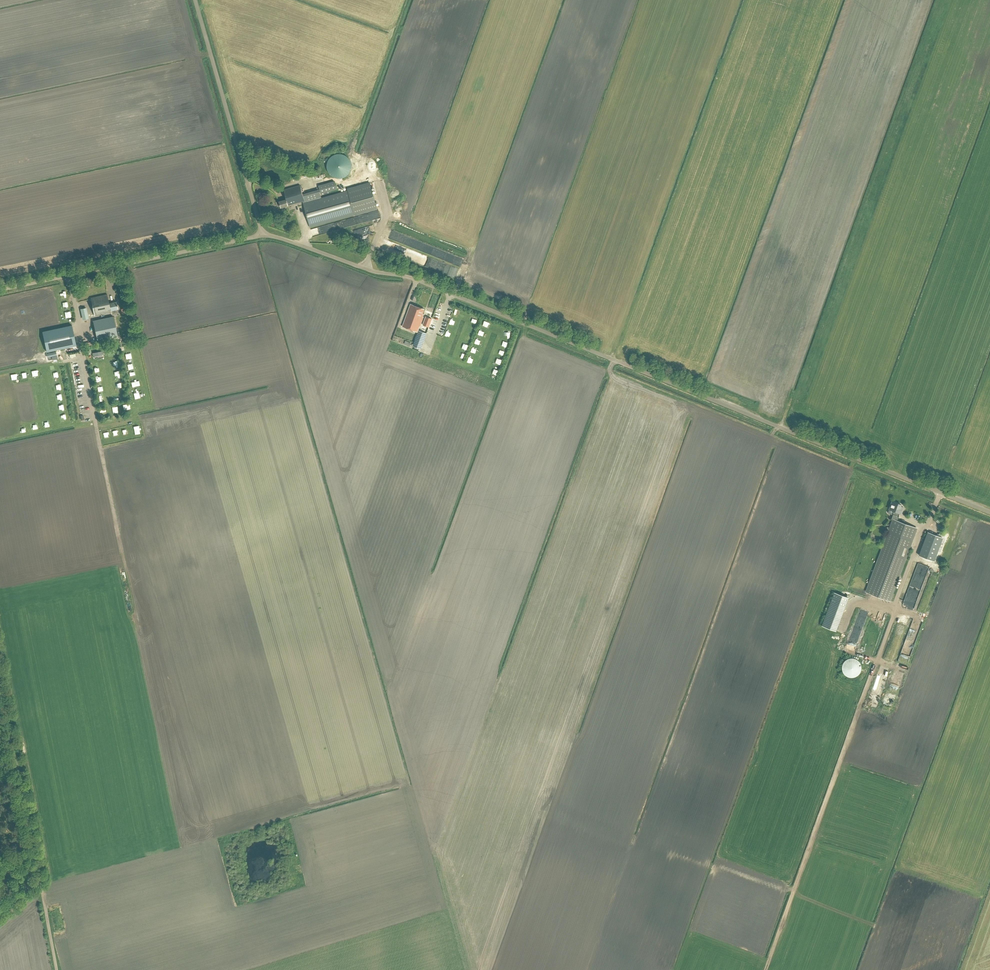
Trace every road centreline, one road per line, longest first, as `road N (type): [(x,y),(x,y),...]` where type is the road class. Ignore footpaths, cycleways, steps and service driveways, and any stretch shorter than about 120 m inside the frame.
road 1 (unclassified): [(989,513),(406,275),(263,236)]
road 2 (unclassified): [(0,290),(263,236)]
road 3 (unclassified): [(263,236),(195,0)]
road 4 (track): [(0,687),(39,877)]

